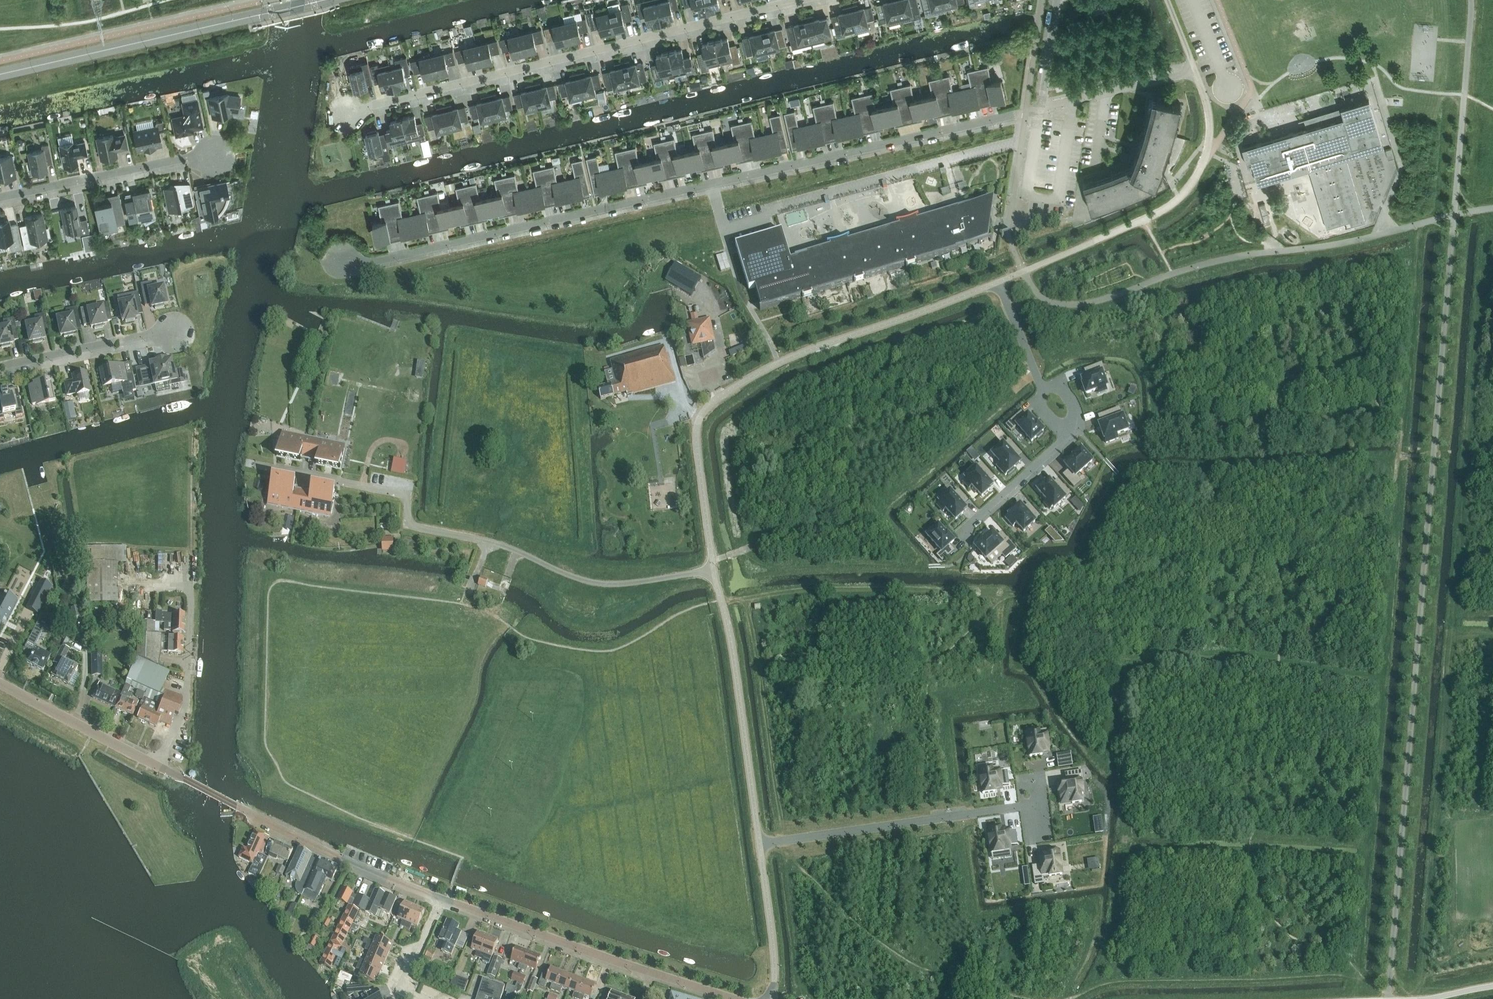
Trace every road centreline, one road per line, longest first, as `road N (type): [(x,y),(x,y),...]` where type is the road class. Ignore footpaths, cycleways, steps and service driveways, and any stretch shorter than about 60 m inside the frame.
road 1 (residential): [(1041,108),(366,263),(341,257)]
road 2 (residential): [(713,570),(590,582),(500,544),(407,525),(408,495),(259,465)]
road 3 (unclassified): [(442,899),(346,861),(0,683)]
road 4 (unclassified): [(713,570),(696,440),(712,400),(796,355),(998,282)]
road 5 (residential): [(349,115),(800,0)]
road 6 (tertiary): [(0,74),(322,0)]
road 7 (unclassified): [(735,998),(442,899)]
road 8 (unclassified): [(760,844),(713,570)]
road 9 (residential): [(760,844),(1035,804)]
road 10 (unclassified): [(1167,0),(1195,72),(1041,108)]
road 11 (residential): [(0,198),(216,156)]
road 12 (residential): [(0,366),(175,333)]
road 13 (unclassified): [(771,998),(774,960),(760,844)]
road 14 (residential): [(966,531),(1067,440),(1070,424)]
road 15 (residential): [(419,998),(401,991),(442,899)]

